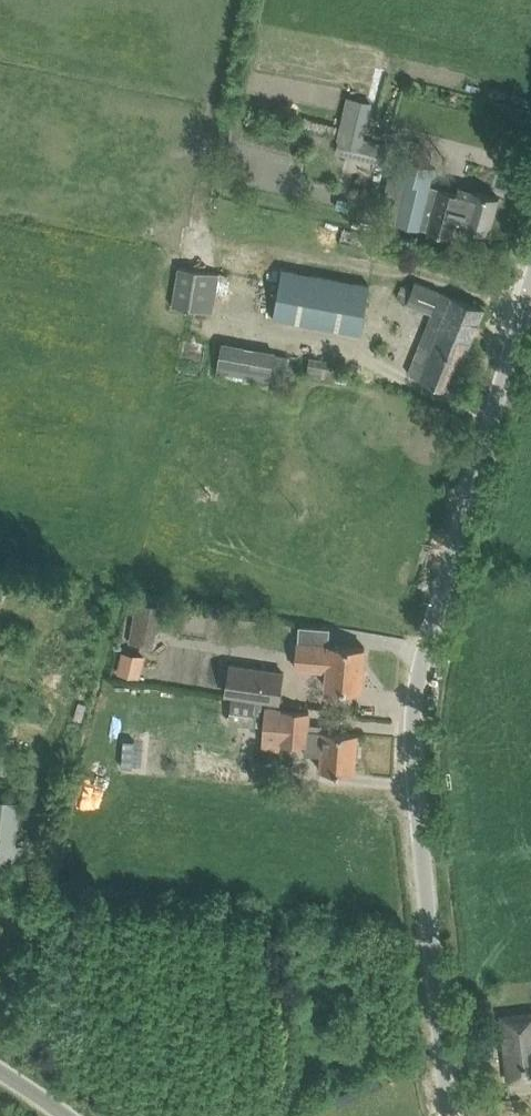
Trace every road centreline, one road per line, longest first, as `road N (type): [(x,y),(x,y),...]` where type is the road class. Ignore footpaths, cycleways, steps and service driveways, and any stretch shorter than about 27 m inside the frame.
road 1 (unclassified): [(447,1115),(412,752),(422,651),(530,284)]

